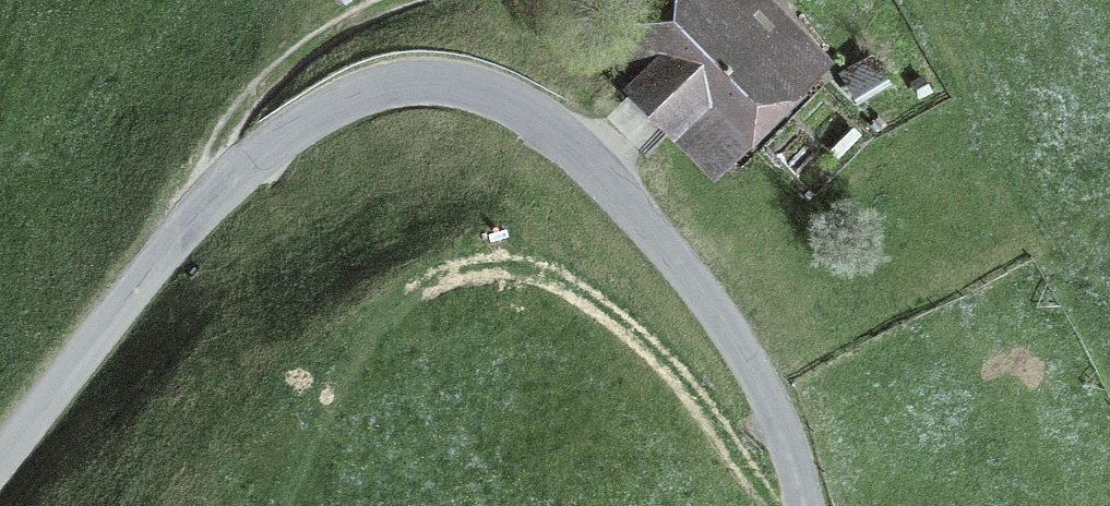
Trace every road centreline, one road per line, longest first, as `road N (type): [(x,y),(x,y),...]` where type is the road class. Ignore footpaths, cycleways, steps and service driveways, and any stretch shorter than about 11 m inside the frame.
road 1 (unclassified): [(0,456),(169,244),(237,176),(348,92),(421,72),(500,99),(602,180),(678,266),(767,389),(809,505)]
road 2 (track): [(761,505),(611,311),(565,280),(523,264),(468,264),(415,286),(369,322),(336,373),(288,505)]

